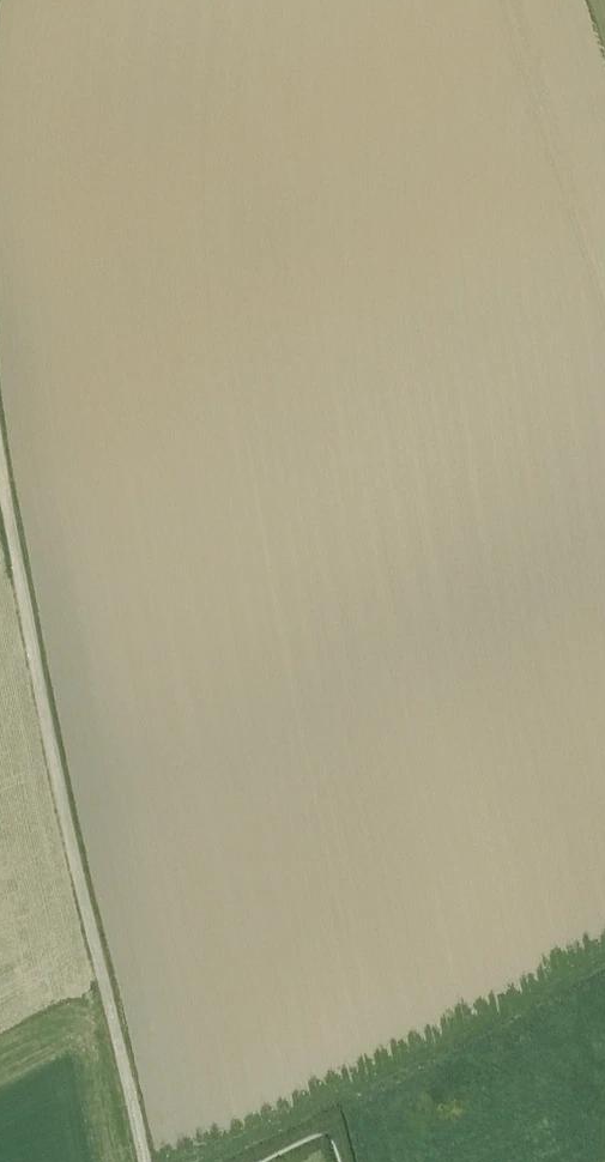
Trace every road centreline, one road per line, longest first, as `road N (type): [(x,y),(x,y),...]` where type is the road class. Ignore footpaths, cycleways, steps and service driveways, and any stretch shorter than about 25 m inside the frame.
road 1 (track): [(144,1161),(54,754),(0,459)]

